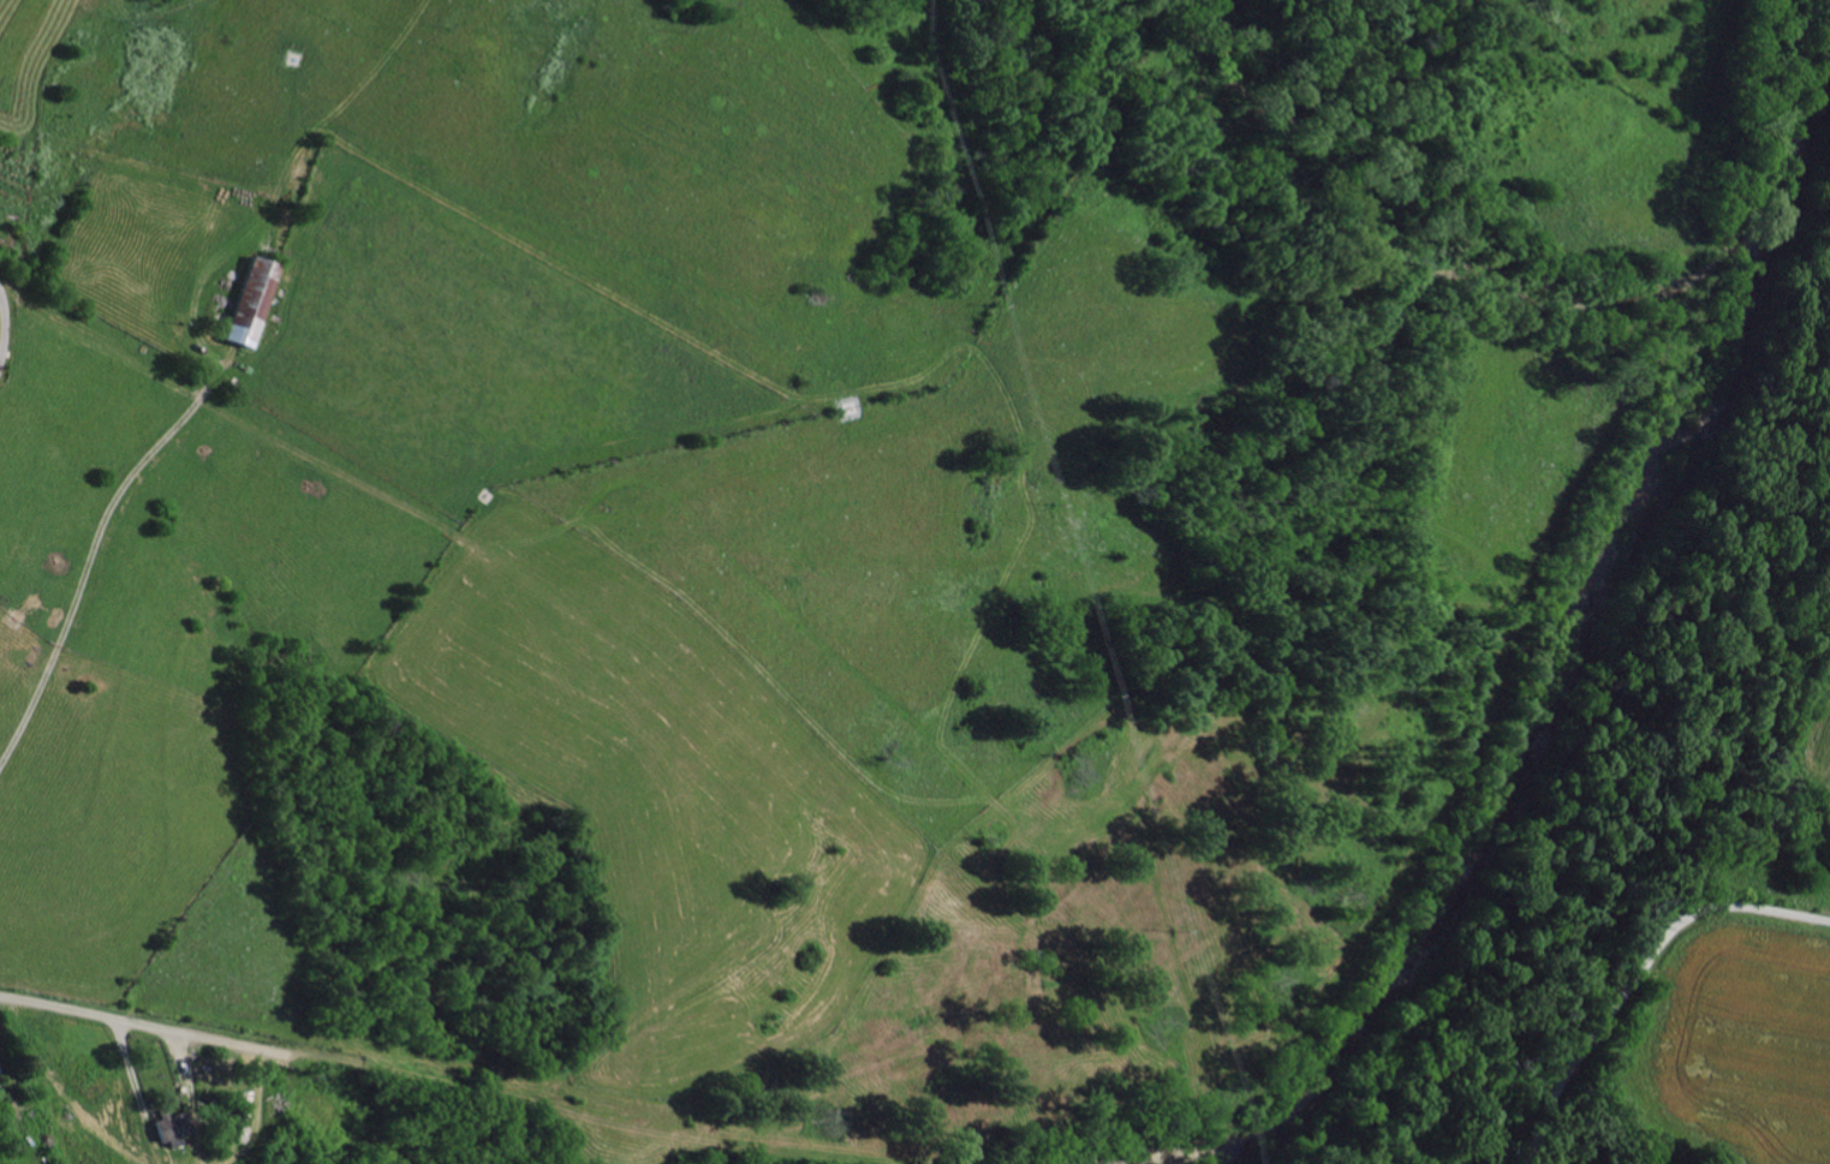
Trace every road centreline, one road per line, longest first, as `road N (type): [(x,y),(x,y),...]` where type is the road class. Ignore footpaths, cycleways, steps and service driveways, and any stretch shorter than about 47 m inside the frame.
road 1 (residential): [(354,1067),(806,1154),(1007,984)]
road 2 (residential): [(354,1067),(0,1000)]

